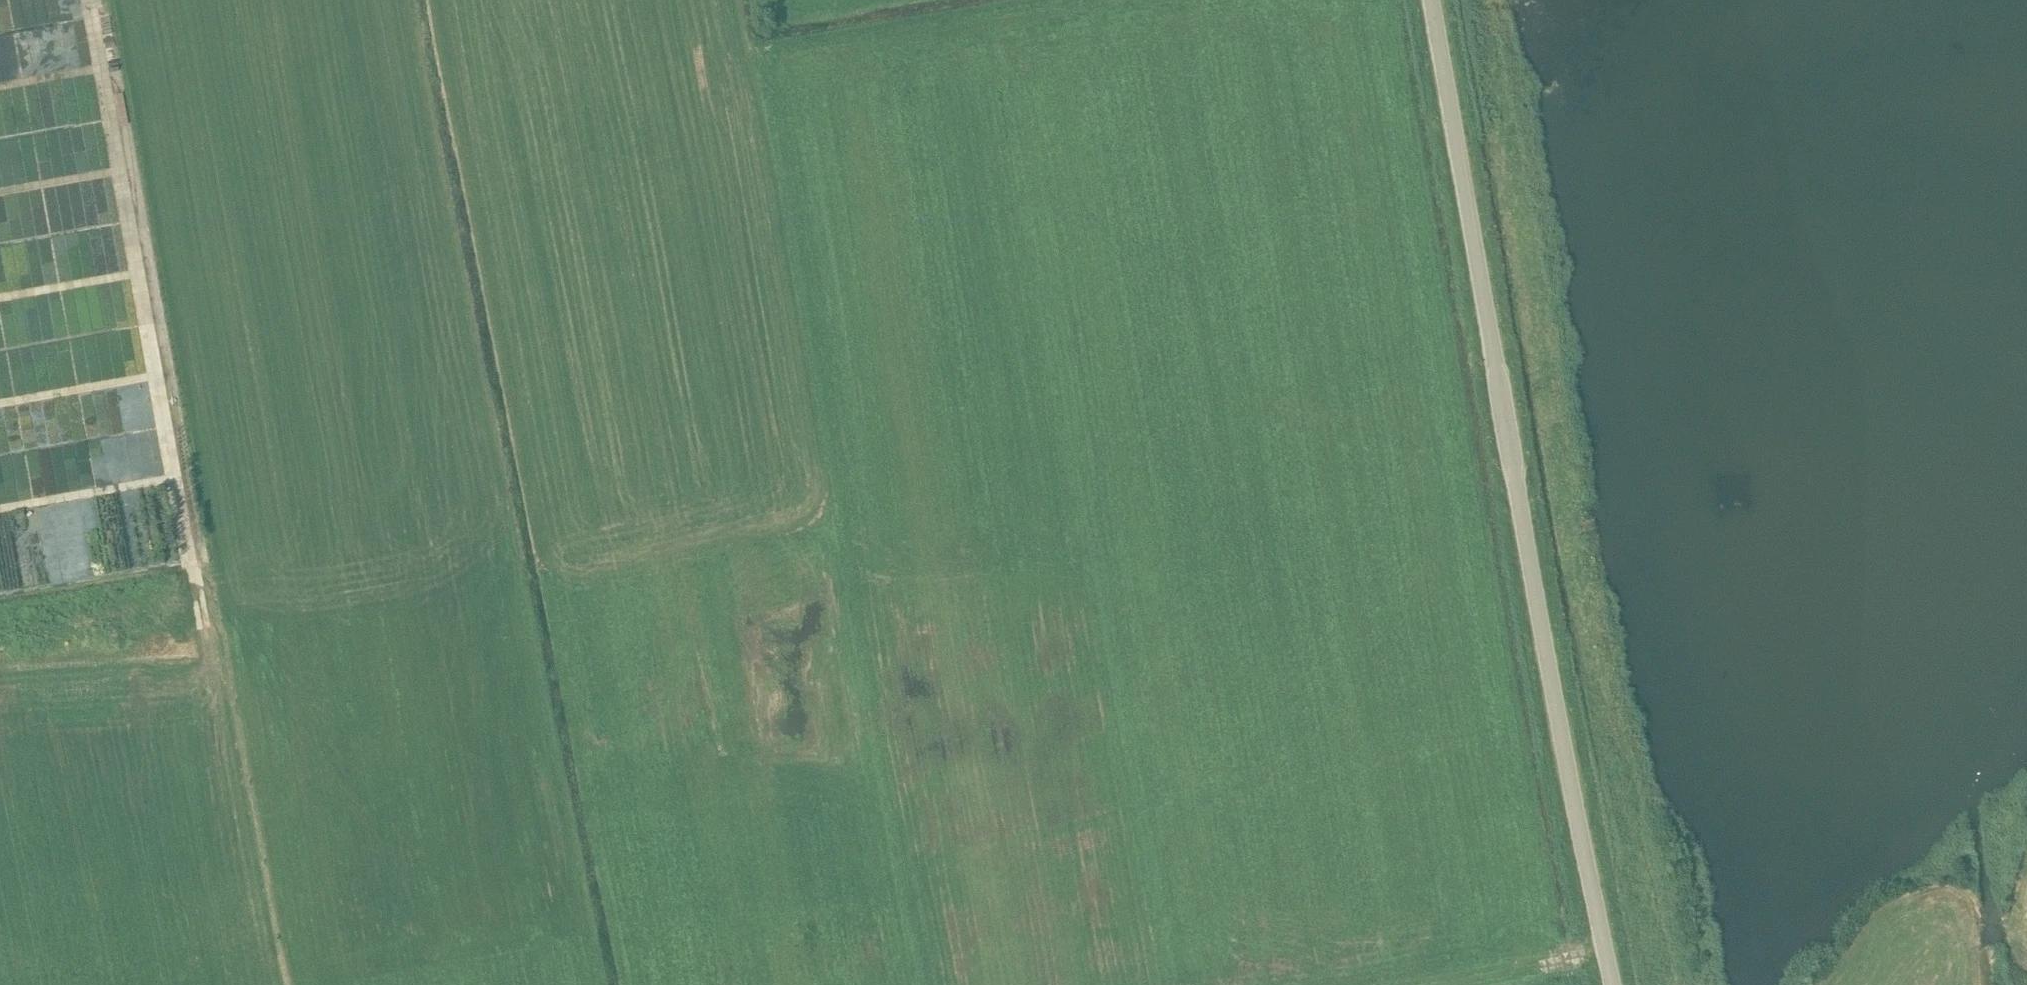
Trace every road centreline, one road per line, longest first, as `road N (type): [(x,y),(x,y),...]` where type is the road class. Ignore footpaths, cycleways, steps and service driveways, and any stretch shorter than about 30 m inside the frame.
road 1 (unclassified): [(1611,984),(1424,0)]

